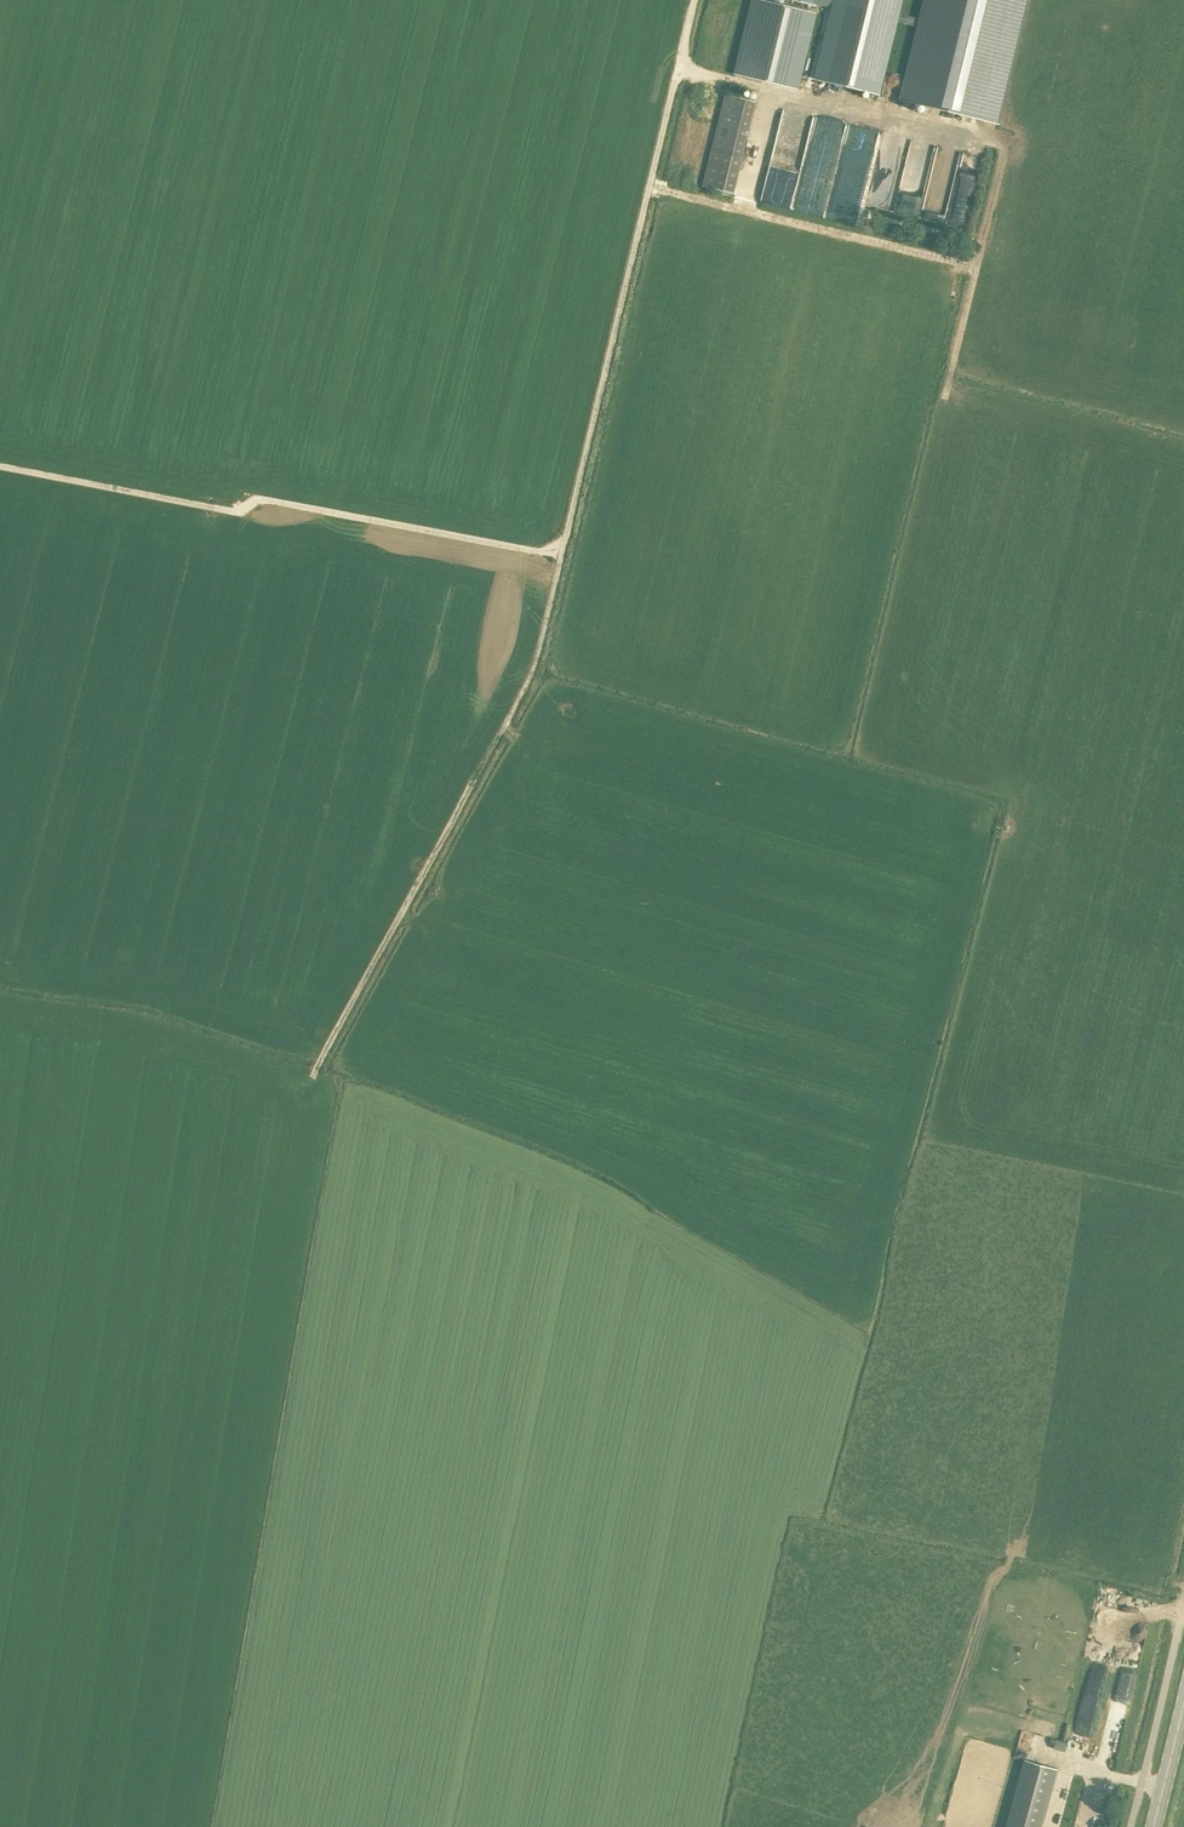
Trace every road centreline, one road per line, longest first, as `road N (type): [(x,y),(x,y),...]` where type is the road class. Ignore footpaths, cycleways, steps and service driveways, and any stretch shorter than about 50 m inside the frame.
road 1 (unclassified): [(318,1064),(526,688),(697,0)]
road 2 (primary): [(1154,1826),(1183,1708)]

